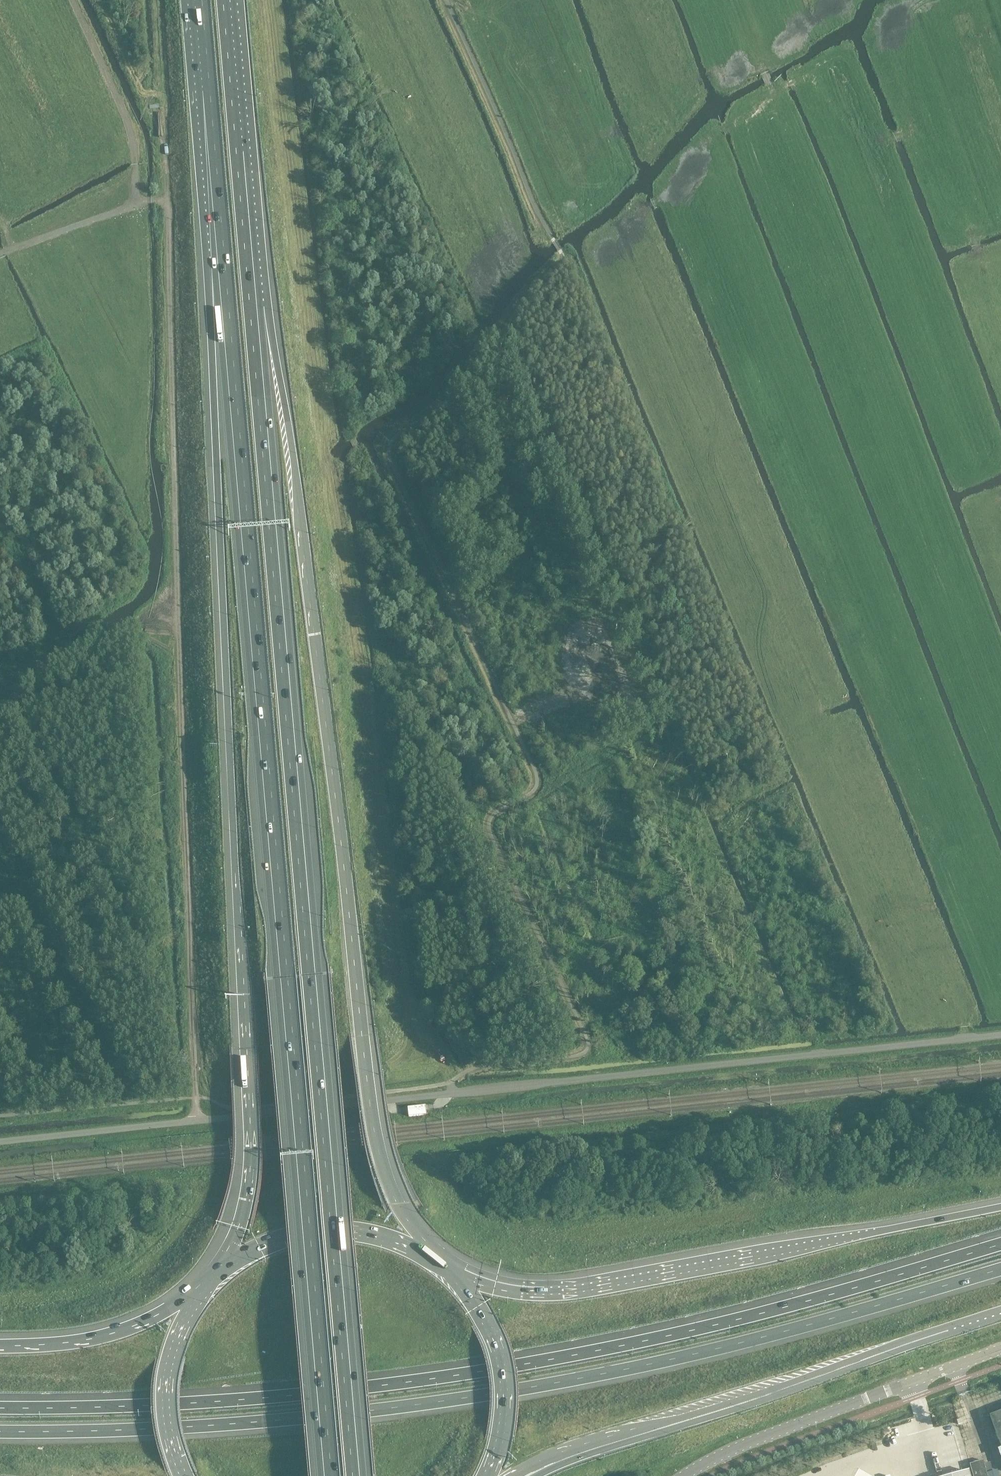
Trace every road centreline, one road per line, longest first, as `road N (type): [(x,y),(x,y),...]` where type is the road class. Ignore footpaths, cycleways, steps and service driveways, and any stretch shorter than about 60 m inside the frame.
road 1 (motorway): [(221,251),(329,1475)]
road 2 (motorway): [(356,1475),(253,303)]
road 3 (motorway): [(221,251),(210,327),(251,1148),(240,1221),(215,1272)]
road 4 (motorway): [(0,1432),(290,1419),(541,1386),(794,1329),(1000,1268)]
road 5 (motorway): [(1000,1244),(787,1306),(544,1361),(300,1394),(0,1409)]
road 6 (unclassified): [(0,1142),(1000,1035)]
road 7 (motorway): [(432,1256),(397,1204),(374,1130),(298,501),(277,366),(253,303)]
road 8 (track): [(136,200),(166,200),(197,1121)]
road 9 (track): [(769,85),(1000,725)]
road 10 (motorway): [(1000,1208),(556,1292),(452,1271)]
road 11 (motorway): [(573,1452),(1000,1313)]
road 12 (secondary): [(686,1475),(730,1451),(1000,1348)]
road 13 (motorway): [(253,303),(227,0)]
road 14 (motorway): [(199,0),(221,251)]
road 15 (trunk): [(432,1256),(393,1237),(325,1227),(270,1238),(215,1272)]
road 16 (trunk): [(490,1475),(503,1419),(500,1360),(452,1271)]
road 17 (track): [(101,0),(161,131),(166,200)]
road 18 (motorway): [(201,1288),(117,1332),(0,1344)]
road 19 (track): [(72,0),(128,126),(136,200)]
road 20 (trunk): [(201,1288),(166,1385),(168,1430),(184,1475)]
road 21 (track): [(136,200),(0,253)]

